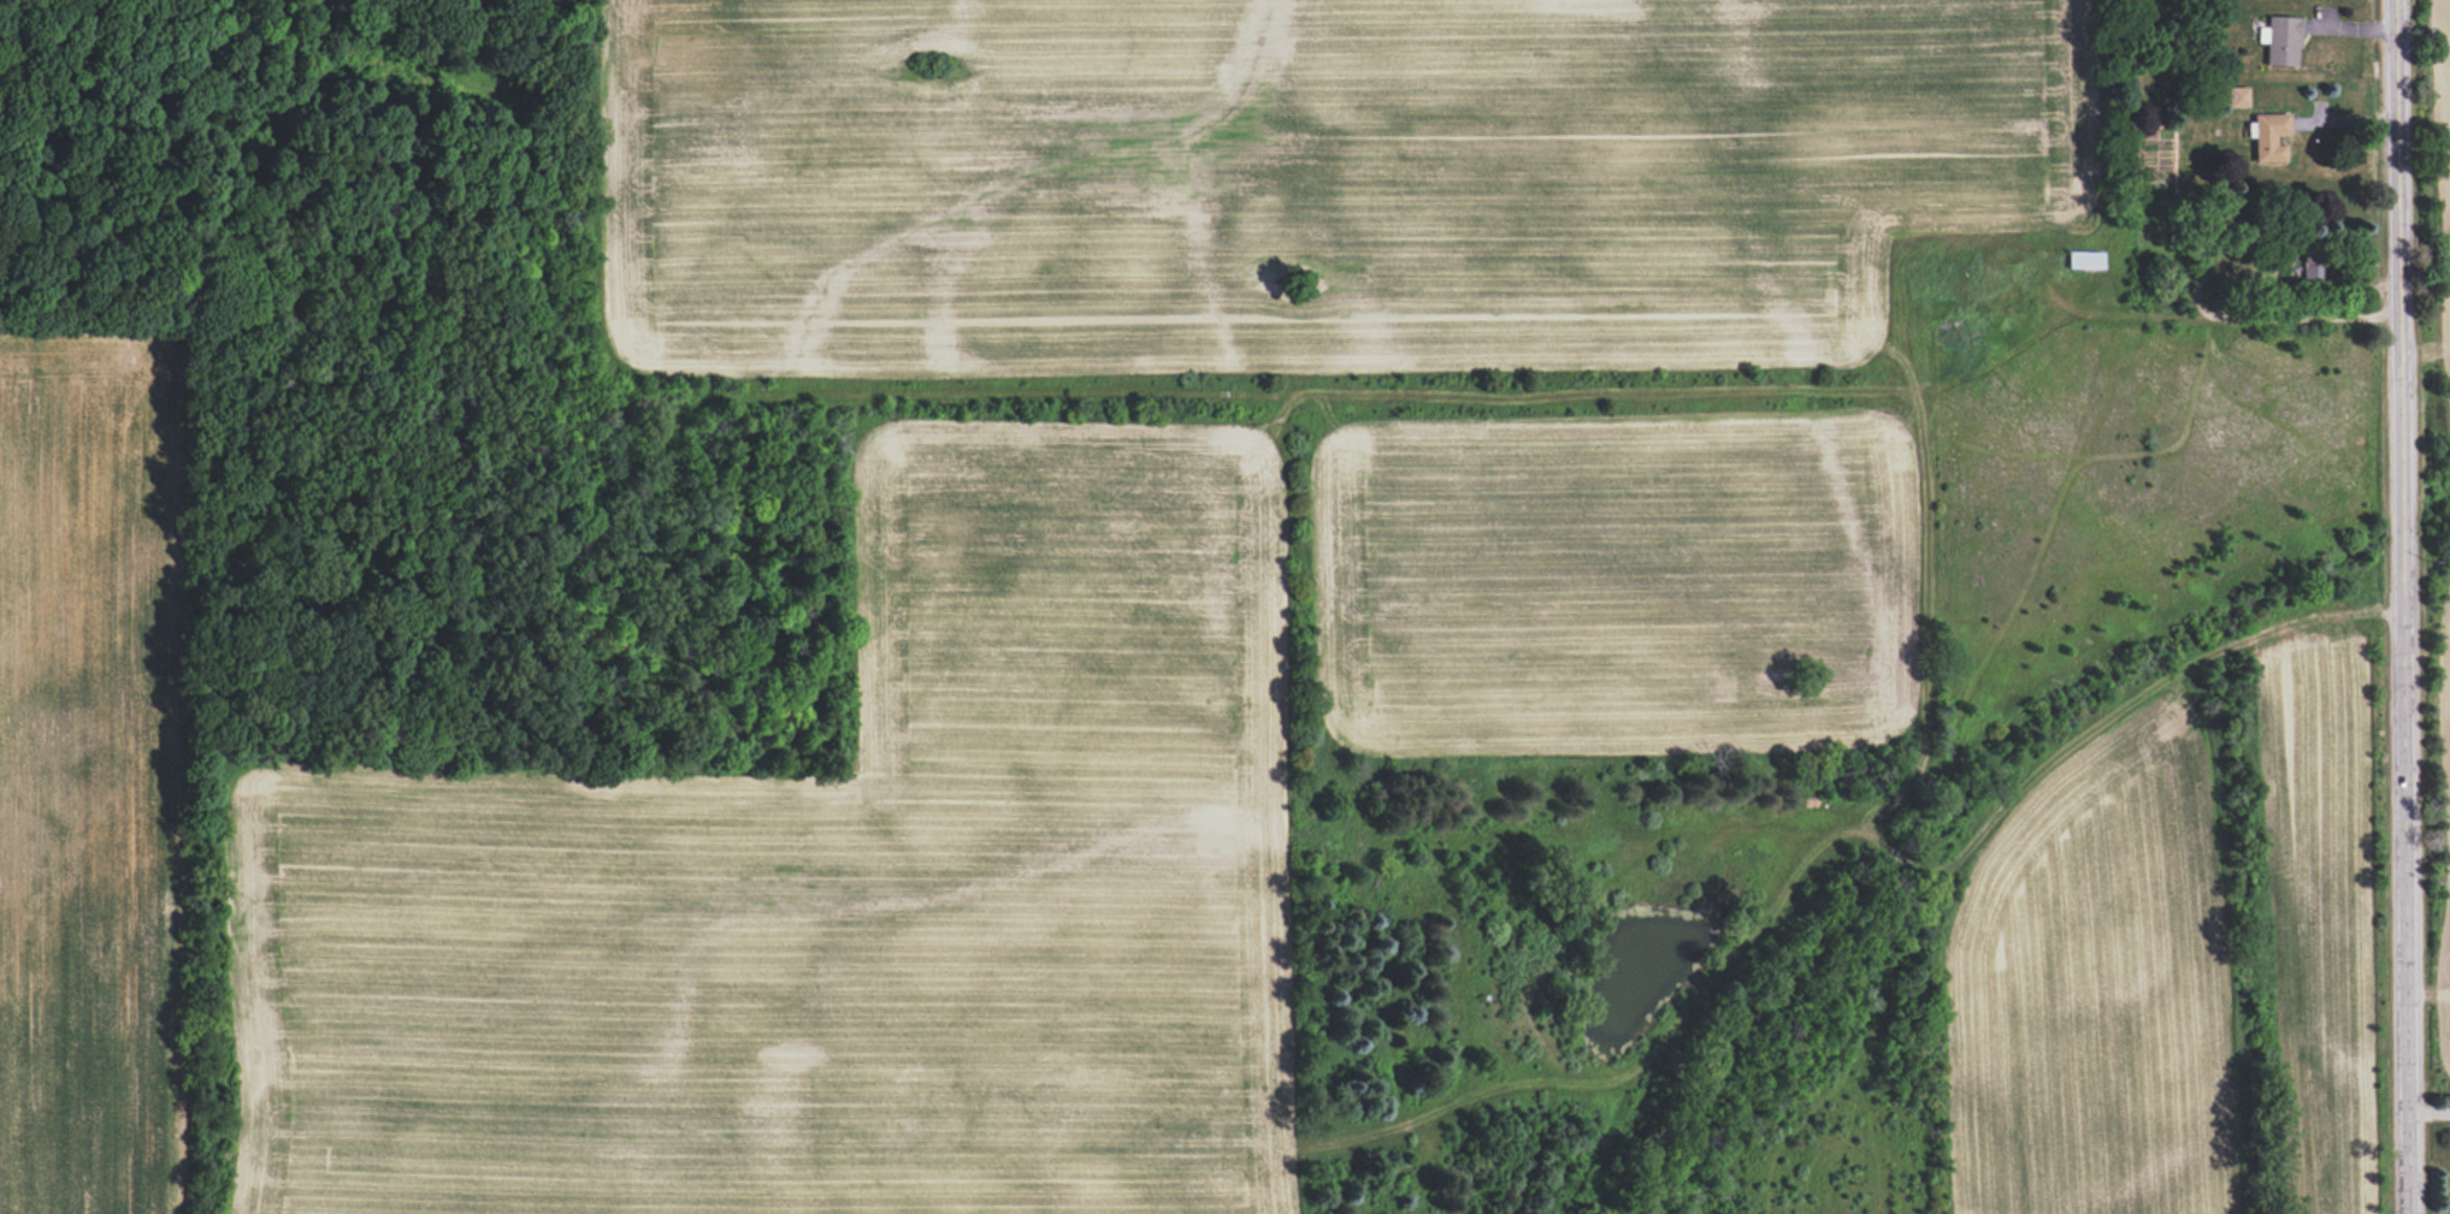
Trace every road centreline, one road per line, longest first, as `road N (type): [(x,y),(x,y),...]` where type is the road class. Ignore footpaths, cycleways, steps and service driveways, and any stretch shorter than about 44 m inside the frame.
road 1 (tertiary): [(2393,0),(2406,1213)]

